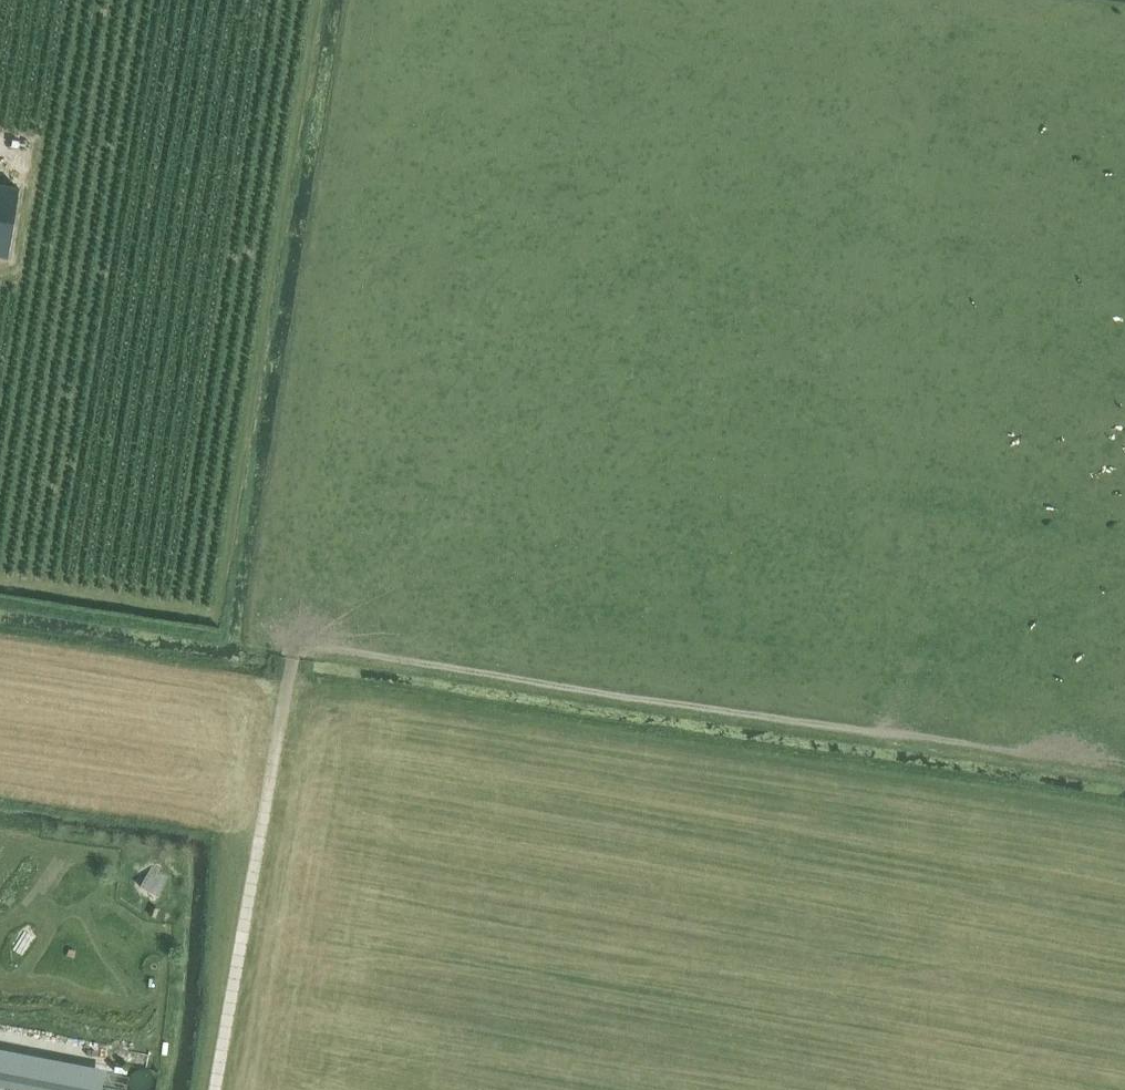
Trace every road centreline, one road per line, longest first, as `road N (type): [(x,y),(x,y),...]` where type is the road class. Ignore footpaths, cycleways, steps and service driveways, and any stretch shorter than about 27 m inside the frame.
road 1 (track): [(214,1089),(296,640)]

